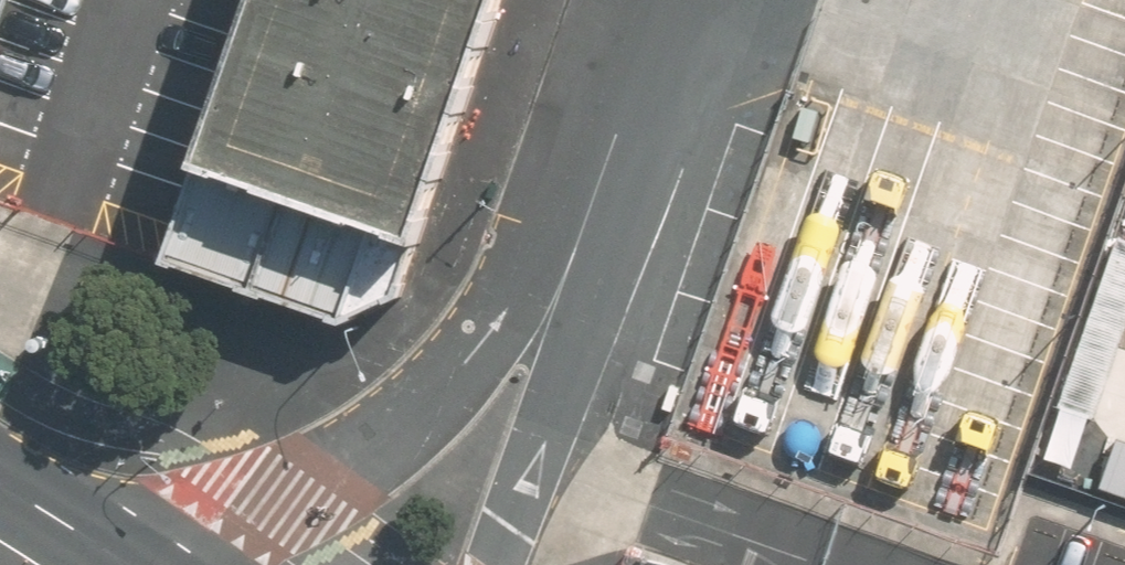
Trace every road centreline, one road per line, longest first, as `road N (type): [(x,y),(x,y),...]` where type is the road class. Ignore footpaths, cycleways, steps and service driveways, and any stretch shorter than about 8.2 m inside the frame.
road 1 (residential): [(111,535),(362,461),(467,365),(590,220)]
road 2 (residential): [(590,220),(518,564)]
road 3 (residential): [(668,0),(590,220)]
road 4 (primary): [(0,470),(111,535)]

